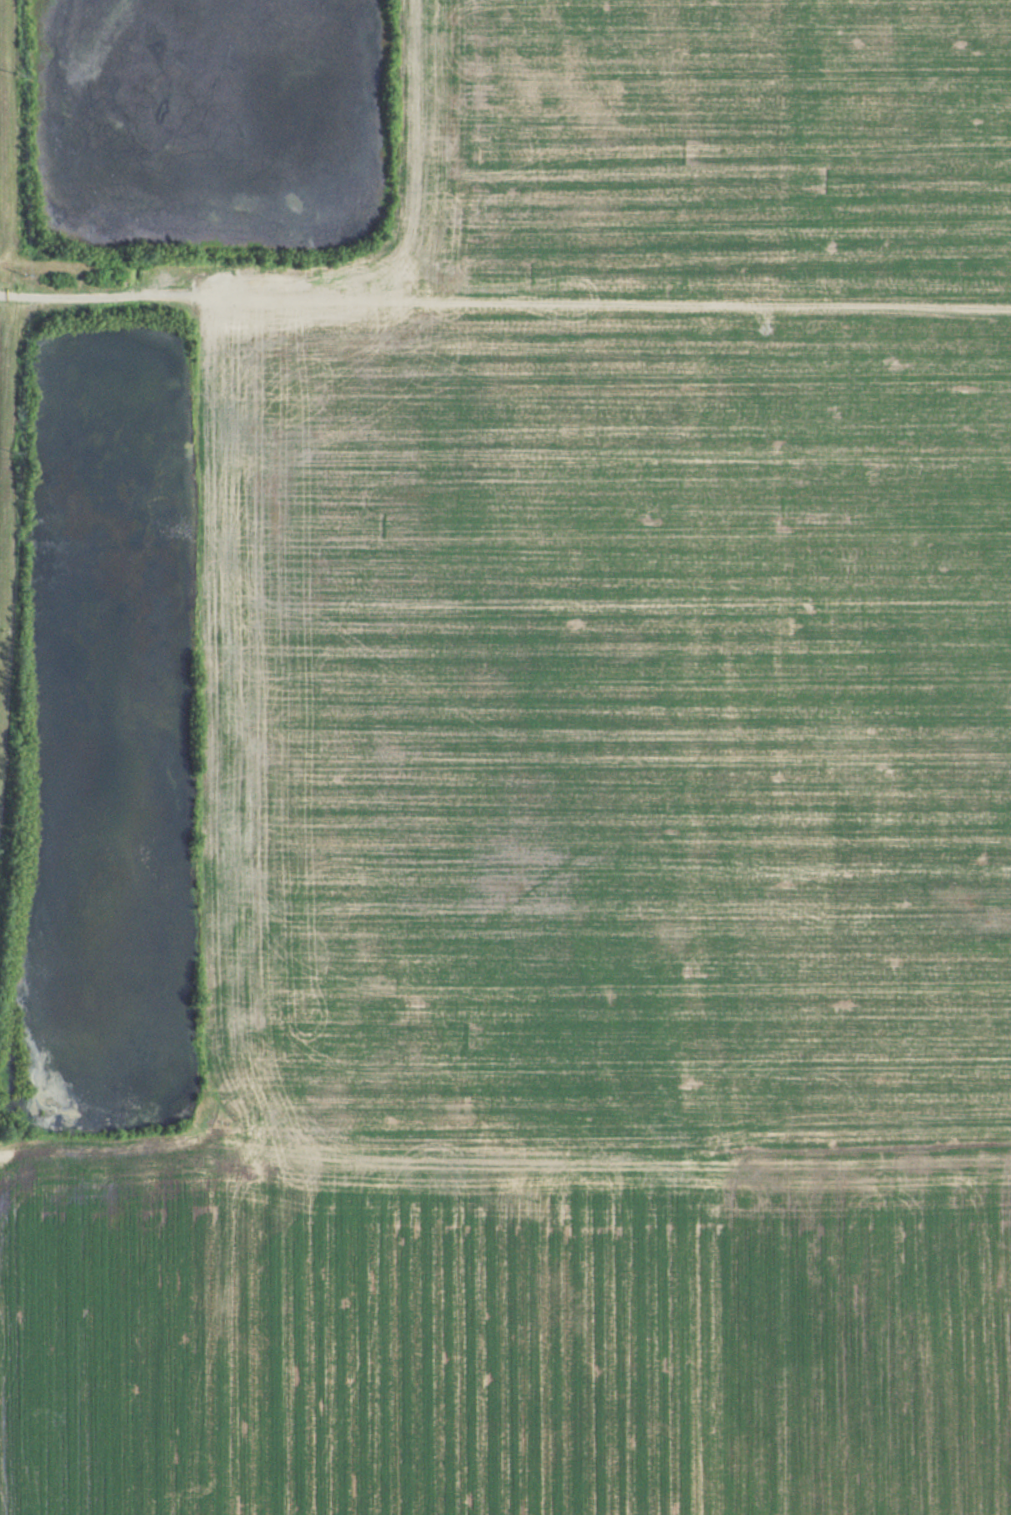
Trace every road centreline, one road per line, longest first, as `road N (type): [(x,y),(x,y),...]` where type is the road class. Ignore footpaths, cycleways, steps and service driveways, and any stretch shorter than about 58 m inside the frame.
road 1 (residential): [(0,292),(763,314),(847,295),(1010,296)]

